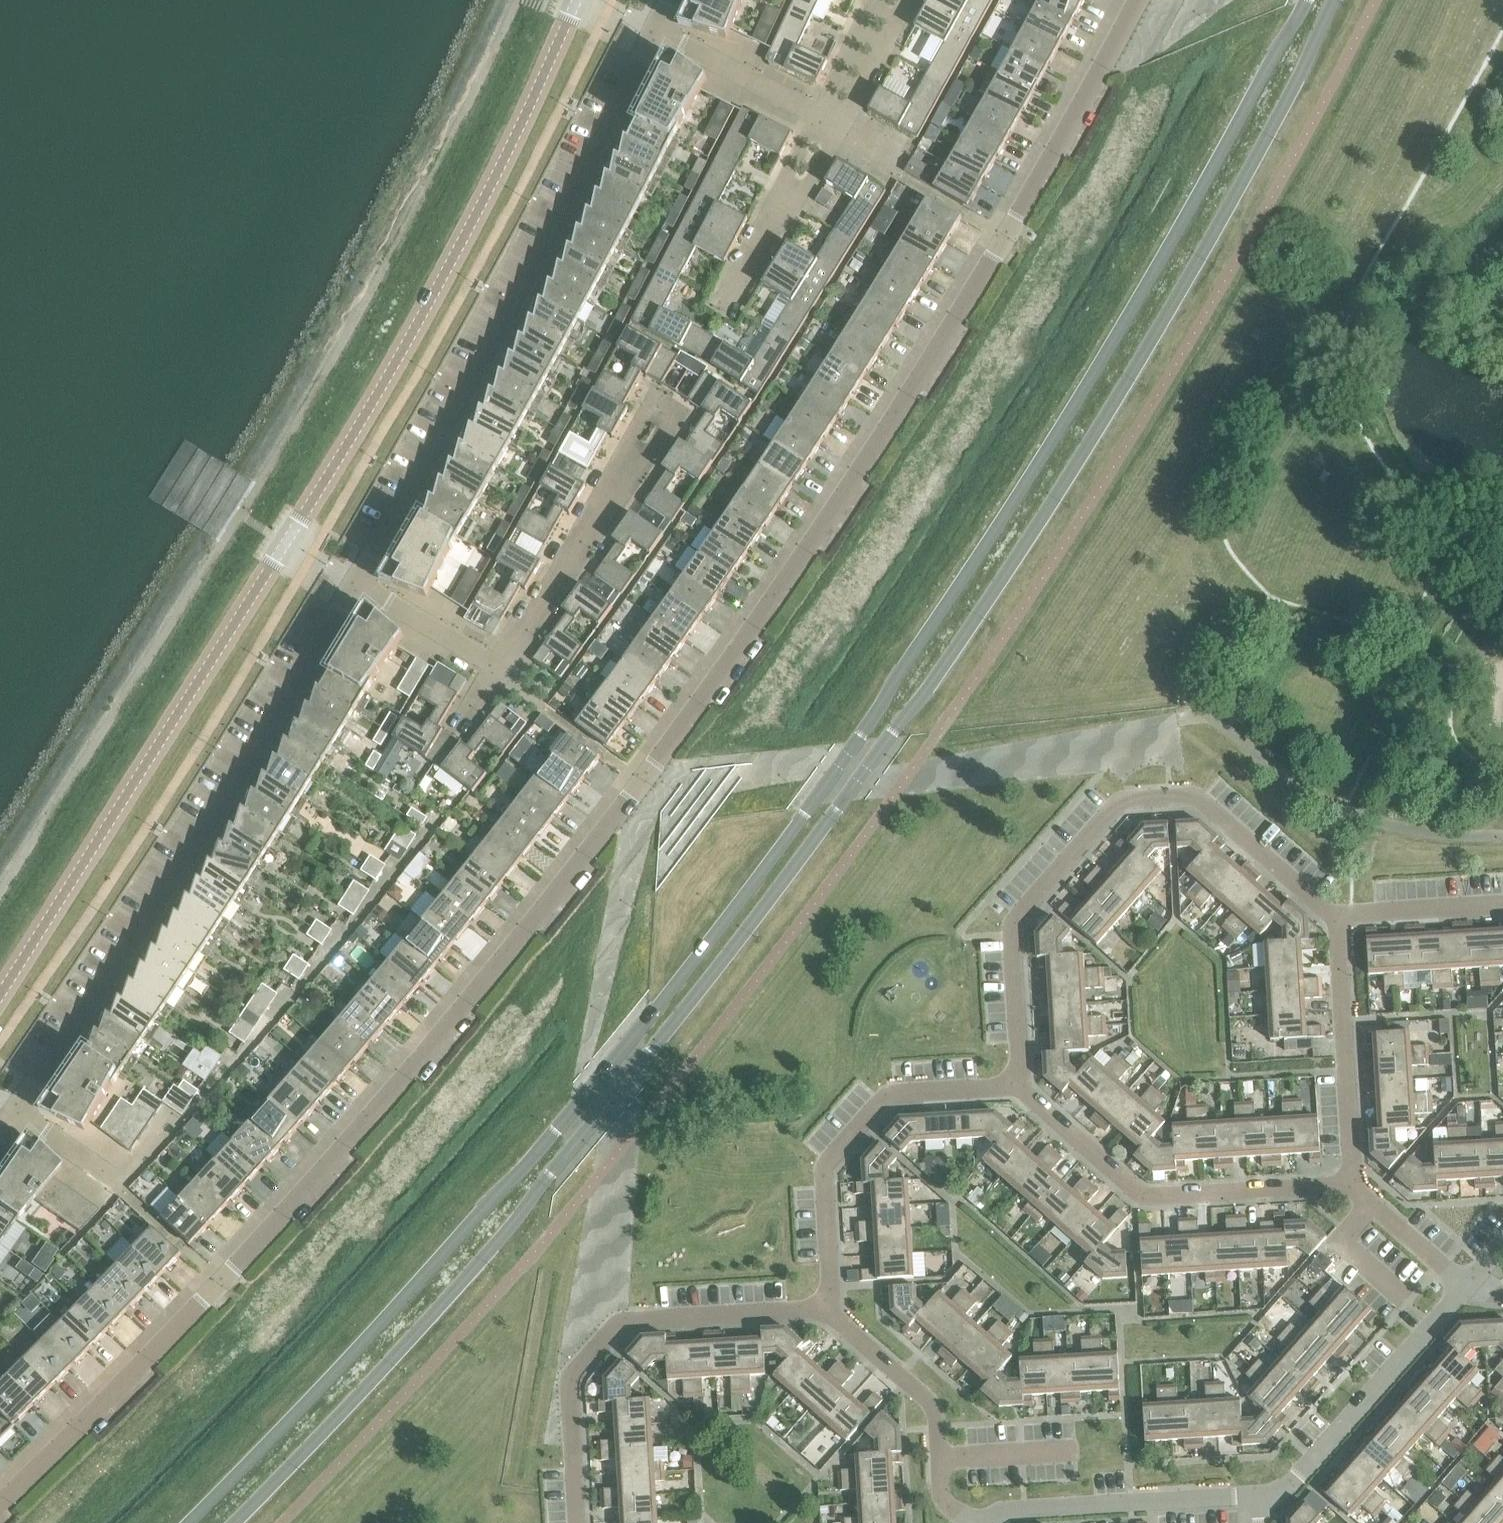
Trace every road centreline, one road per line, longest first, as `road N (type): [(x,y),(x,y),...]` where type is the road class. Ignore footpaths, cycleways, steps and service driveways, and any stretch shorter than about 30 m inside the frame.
road 1 (secondary): [(1304,0),(1195,202),(1042,456),(767,870),(522,1170),(189,1522)]
road 2 (residential): [(0,1506),(214,1284),(519,942),(878,445),(1004,241),(1136,0)]
road 3 (secondary): [(234,1522),(516,1222),(924,693),(1205,253),(1334,0)]
road 4 (tertiary): [(0,997),(339,468),(574,0)]
road 5 (residential): [(350,589),(654,32)]
road 6 (residential): [(11,1111),(195,841),(350,589)]
road 7 (residential): [(1352,1179),(1140,1193),(1021,1087)]
road 8 (residential): [(1021,1087),(1013,927),(1116,806),(1166,796)]
road 9 (residential): [(666,405),(494,674)]
road 10 (residential): [(1262,1499),(1302,1470),(1466,1284)]
road 11 (residential): [(993,1522),(1014,1510),(1262,1499)]
road 12 (residential): [(1352,1179),(1339,921)]
road 13 (residential): [(827,1308),(624,1318),(590,1351)]
road 14 (residential): [(1339,921),(1197,796),(1166,796)]
road 15 (residential): [(728,302),(829,122)]
road 16 (residential): [(827,1308),(823,1168),(862,1123)]
road 17 (residential): [(943,1458),(932,1402),(827,1308)]
road 18 (residential): [(829,122),(654,32)]
road 19 (residential): [(11,1111),(110,1179),(160,1125)]
road 20 (residential): [(578,1522),(570,1378),(590,1351)]
road 21 (residential): [(1021,1087),(887,1097),(862,1123)]
road 22 (residential): [(494,674),(350,589)]
road 23 (residential): [(1339,921),(1502,903)]
road 24 (residential): [(829,122),(893,0)]
road 25 (residential): [(1368,1204),(1337,1240),(1399,1296)]
road 26 (residential): [(1466,1284),(1368,1204)]
road 27 (residential): [(1067,1454),(943,1458)]

